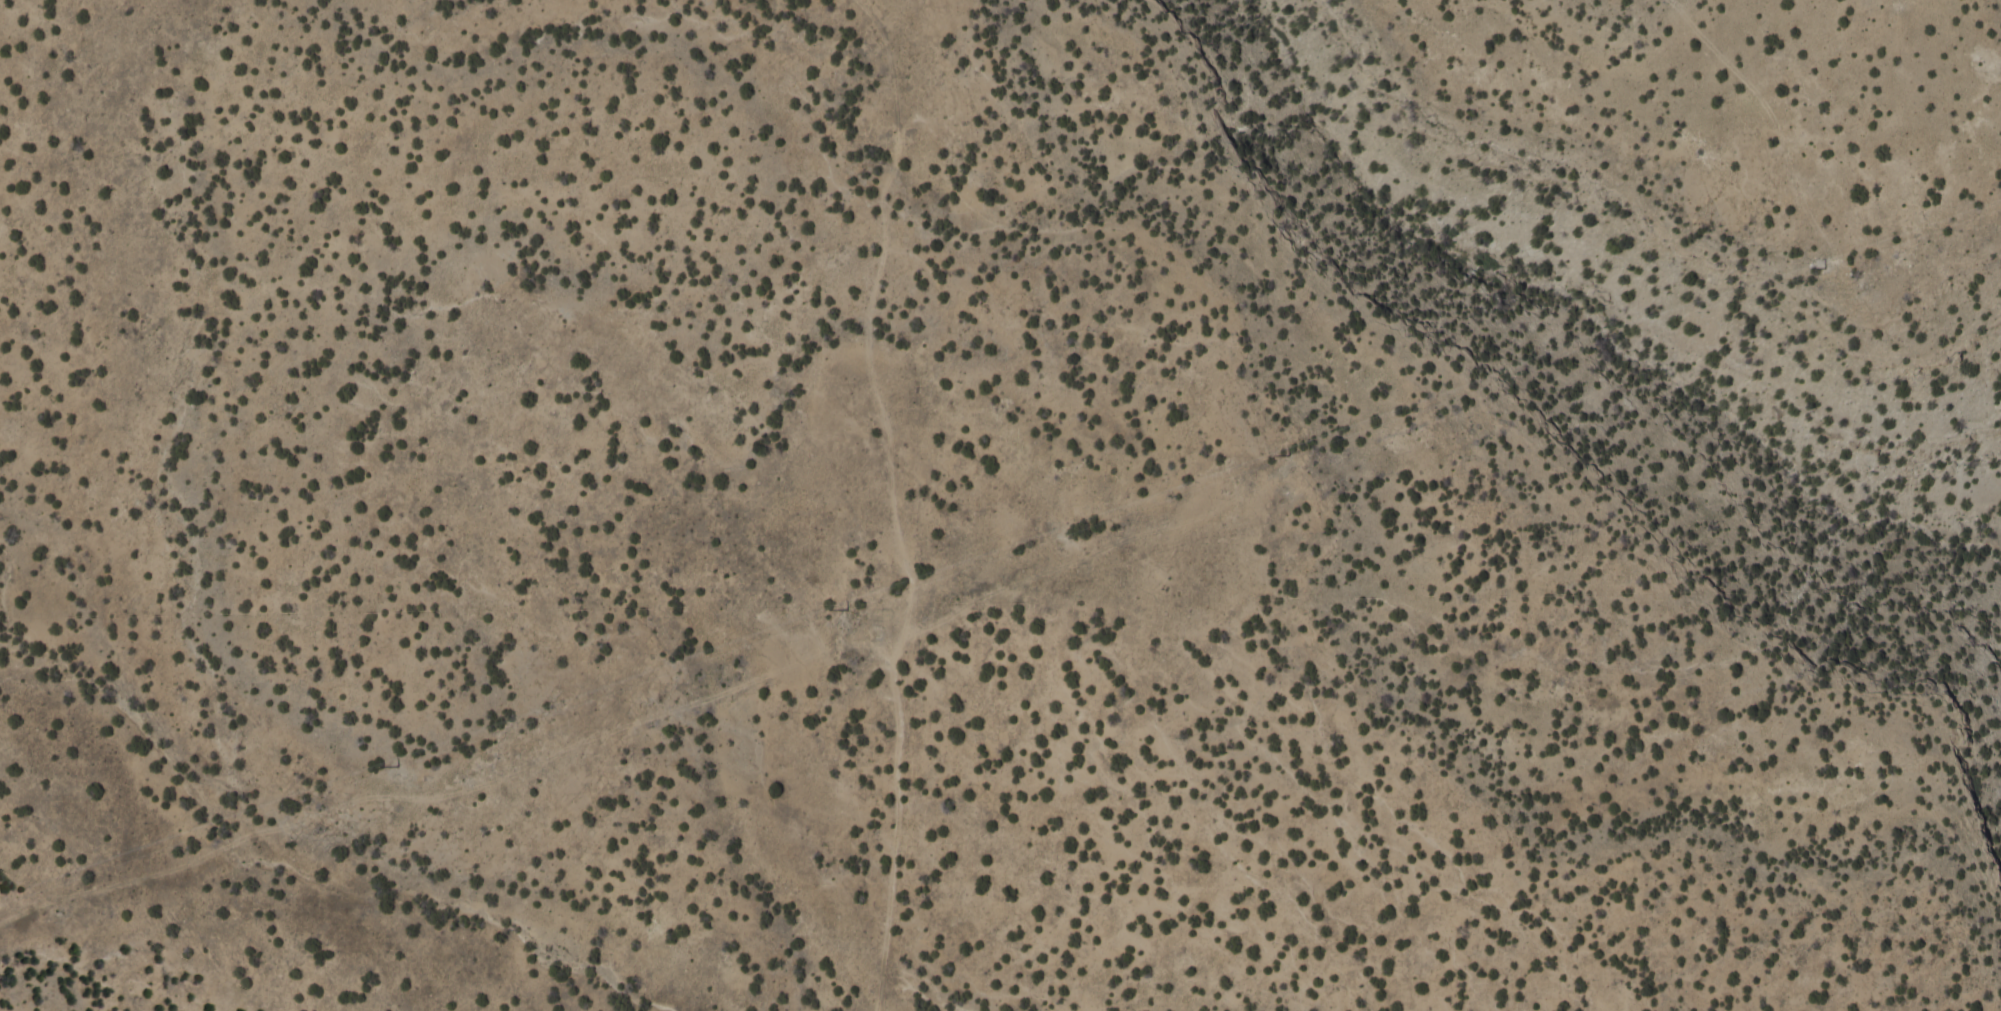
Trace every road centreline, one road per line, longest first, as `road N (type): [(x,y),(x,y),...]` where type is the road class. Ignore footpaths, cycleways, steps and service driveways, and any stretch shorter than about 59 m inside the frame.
road 1 (residential): [(842,0),(864,20),(946,273),(891,1010)]

